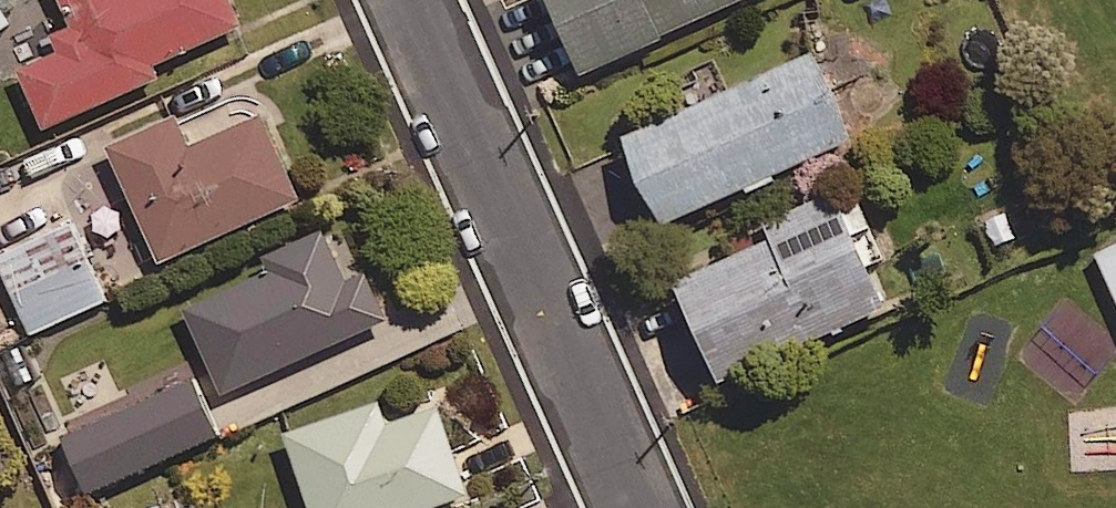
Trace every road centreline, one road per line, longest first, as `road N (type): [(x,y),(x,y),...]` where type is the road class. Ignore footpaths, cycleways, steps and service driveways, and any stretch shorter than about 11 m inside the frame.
road 1 (residential): [(638,507),(410,0)]

